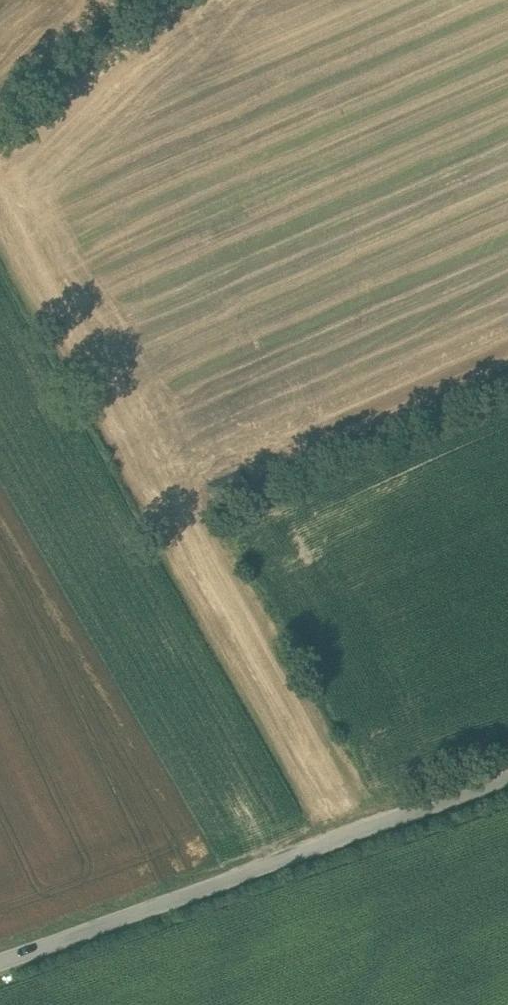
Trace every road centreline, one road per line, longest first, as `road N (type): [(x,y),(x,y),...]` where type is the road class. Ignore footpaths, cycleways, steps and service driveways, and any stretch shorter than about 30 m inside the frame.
road 1 (unclassified): [(0,963),(507,776)]

